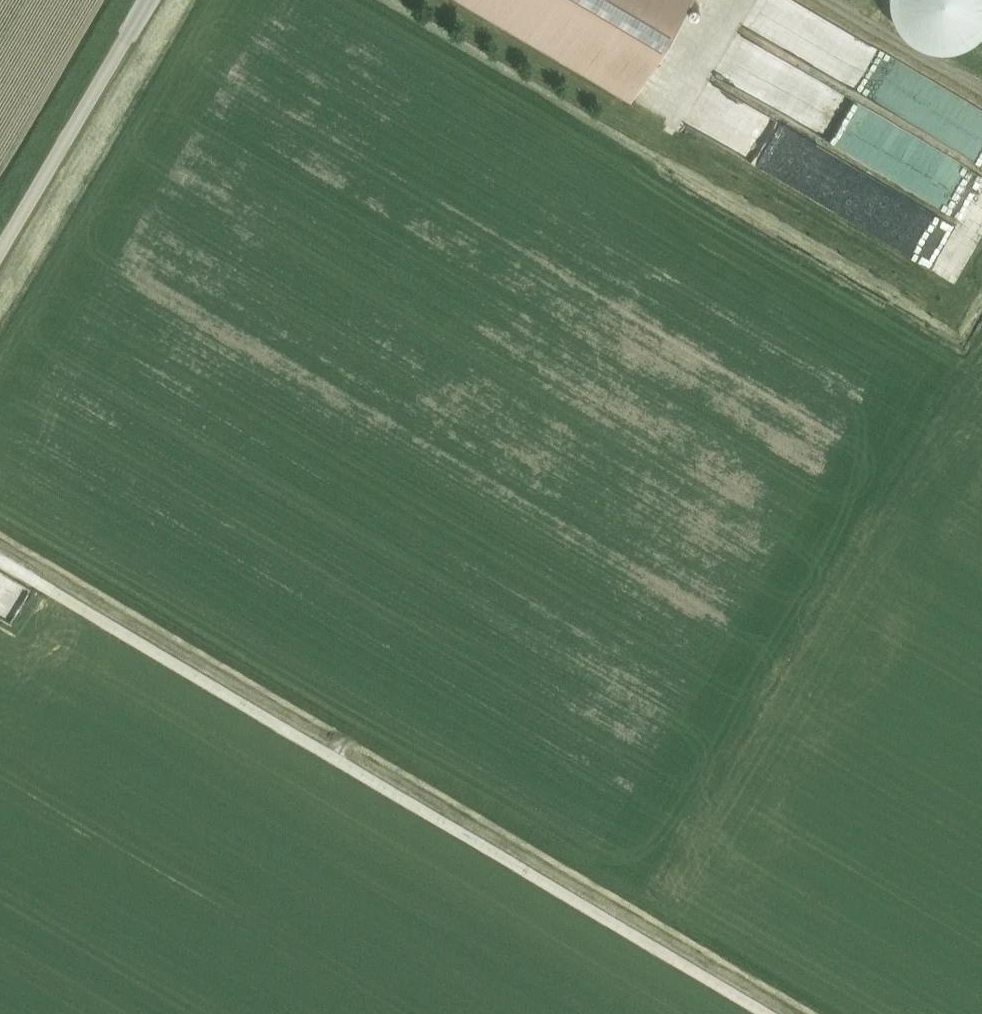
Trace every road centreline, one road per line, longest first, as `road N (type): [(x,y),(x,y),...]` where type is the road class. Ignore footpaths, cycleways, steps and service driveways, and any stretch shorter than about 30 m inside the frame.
road 1 (track): [(761,1013),(0,565)]
road 2 (unclassified): [(0,253),(150,0)]

